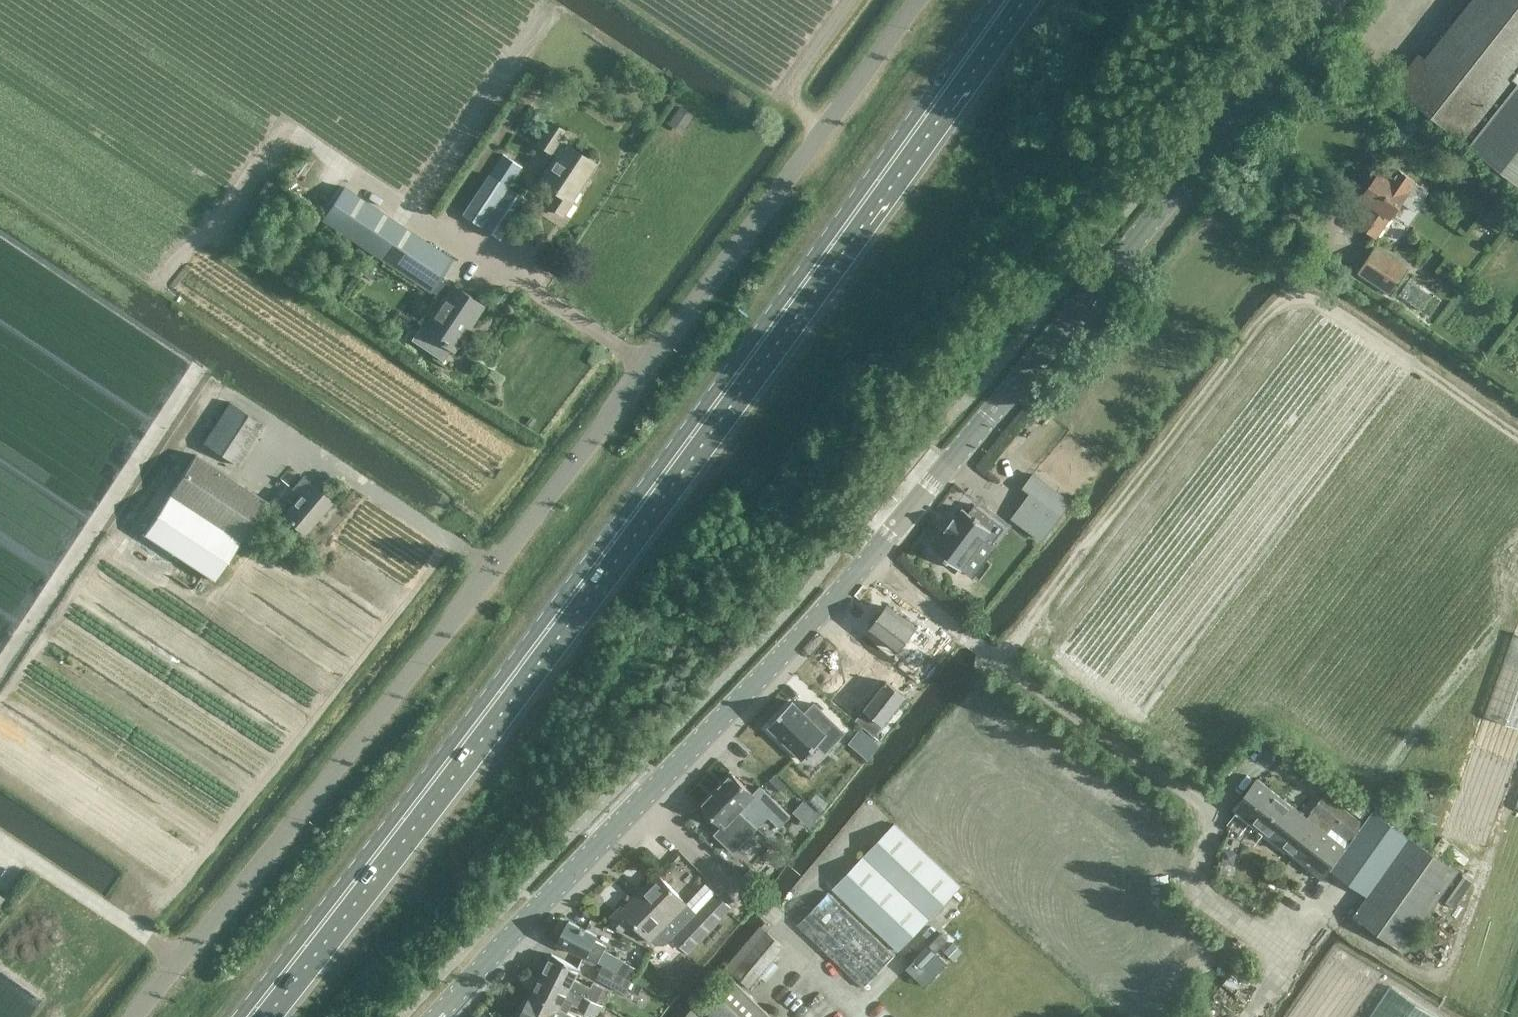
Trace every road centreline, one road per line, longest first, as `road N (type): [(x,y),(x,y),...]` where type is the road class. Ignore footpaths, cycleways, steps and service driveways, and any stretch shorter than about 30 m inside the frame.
road 1 (tertiary): [(437,1016),(866,562),(1334,0)]
road 2 (unclassified): [(133,1016),(495,565),(916,0)]
road 3 (primary): [(1006,0),(364,872),(248,1016)]
road 4 (track): [(1517,433),(1344,315),(1298,300),(1252,335),(999,660)]
road 5 (track): [(0,667),(197,373)]

